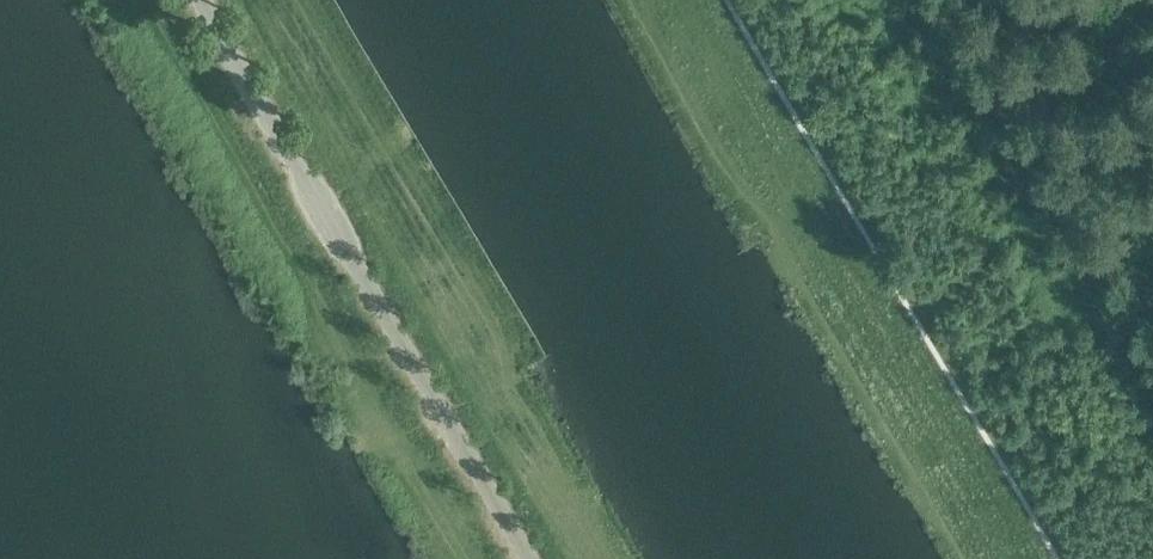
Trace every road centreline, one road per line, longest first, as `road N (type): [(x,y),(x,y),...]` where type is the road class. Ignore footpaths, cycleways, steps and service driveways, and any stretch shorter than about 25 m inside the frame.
road 1 (unclassified): [(527,558),(198,0)]

